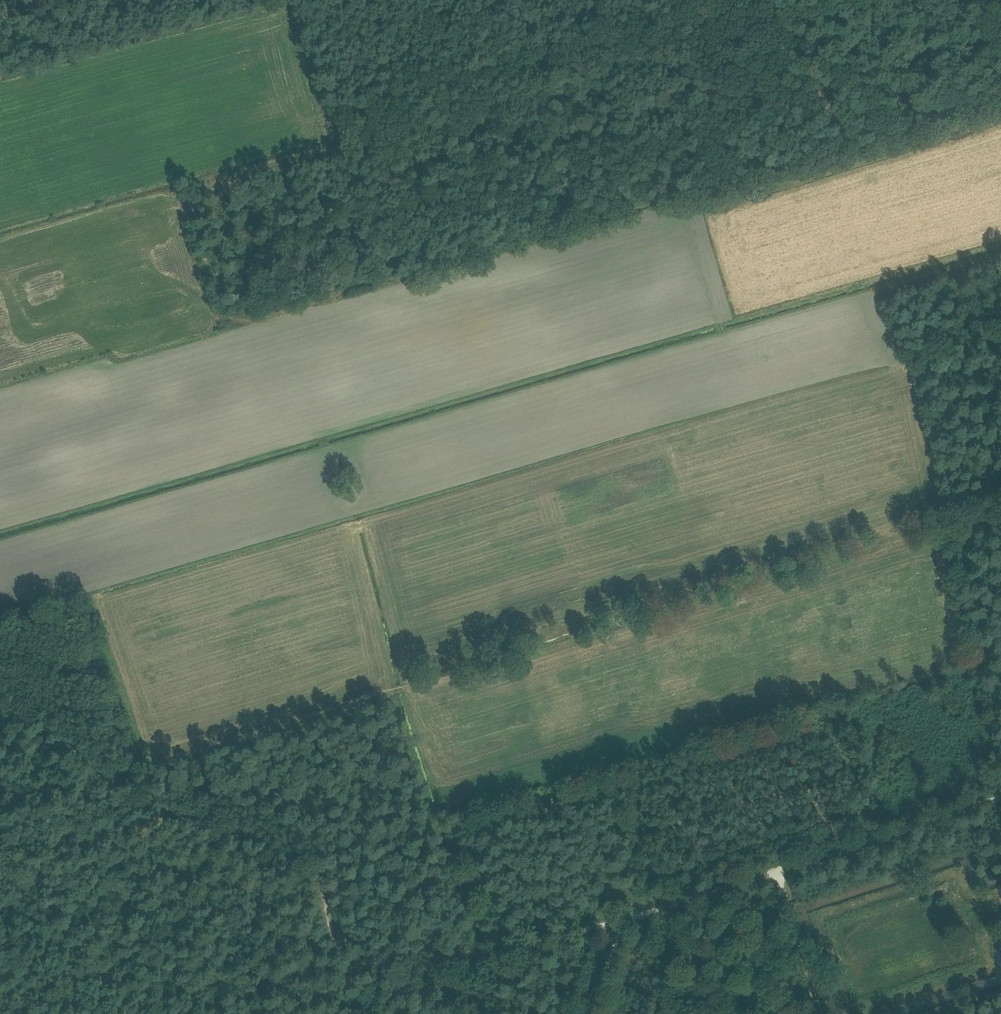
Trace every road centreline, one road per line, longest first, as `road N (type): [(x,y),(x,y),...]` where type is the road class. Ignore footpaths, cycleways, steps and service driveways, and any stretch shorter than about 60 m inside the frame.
road 1 (track): [(789,0),(499,70),(472,0)]
road 2 (track): [(391,691),(480,956)]
road 3 (track): [(1000,799),(779,870)]
road 4 (track): [(320,121),(499,70)]
road 5 (track): [(779,870),(636,917)]

